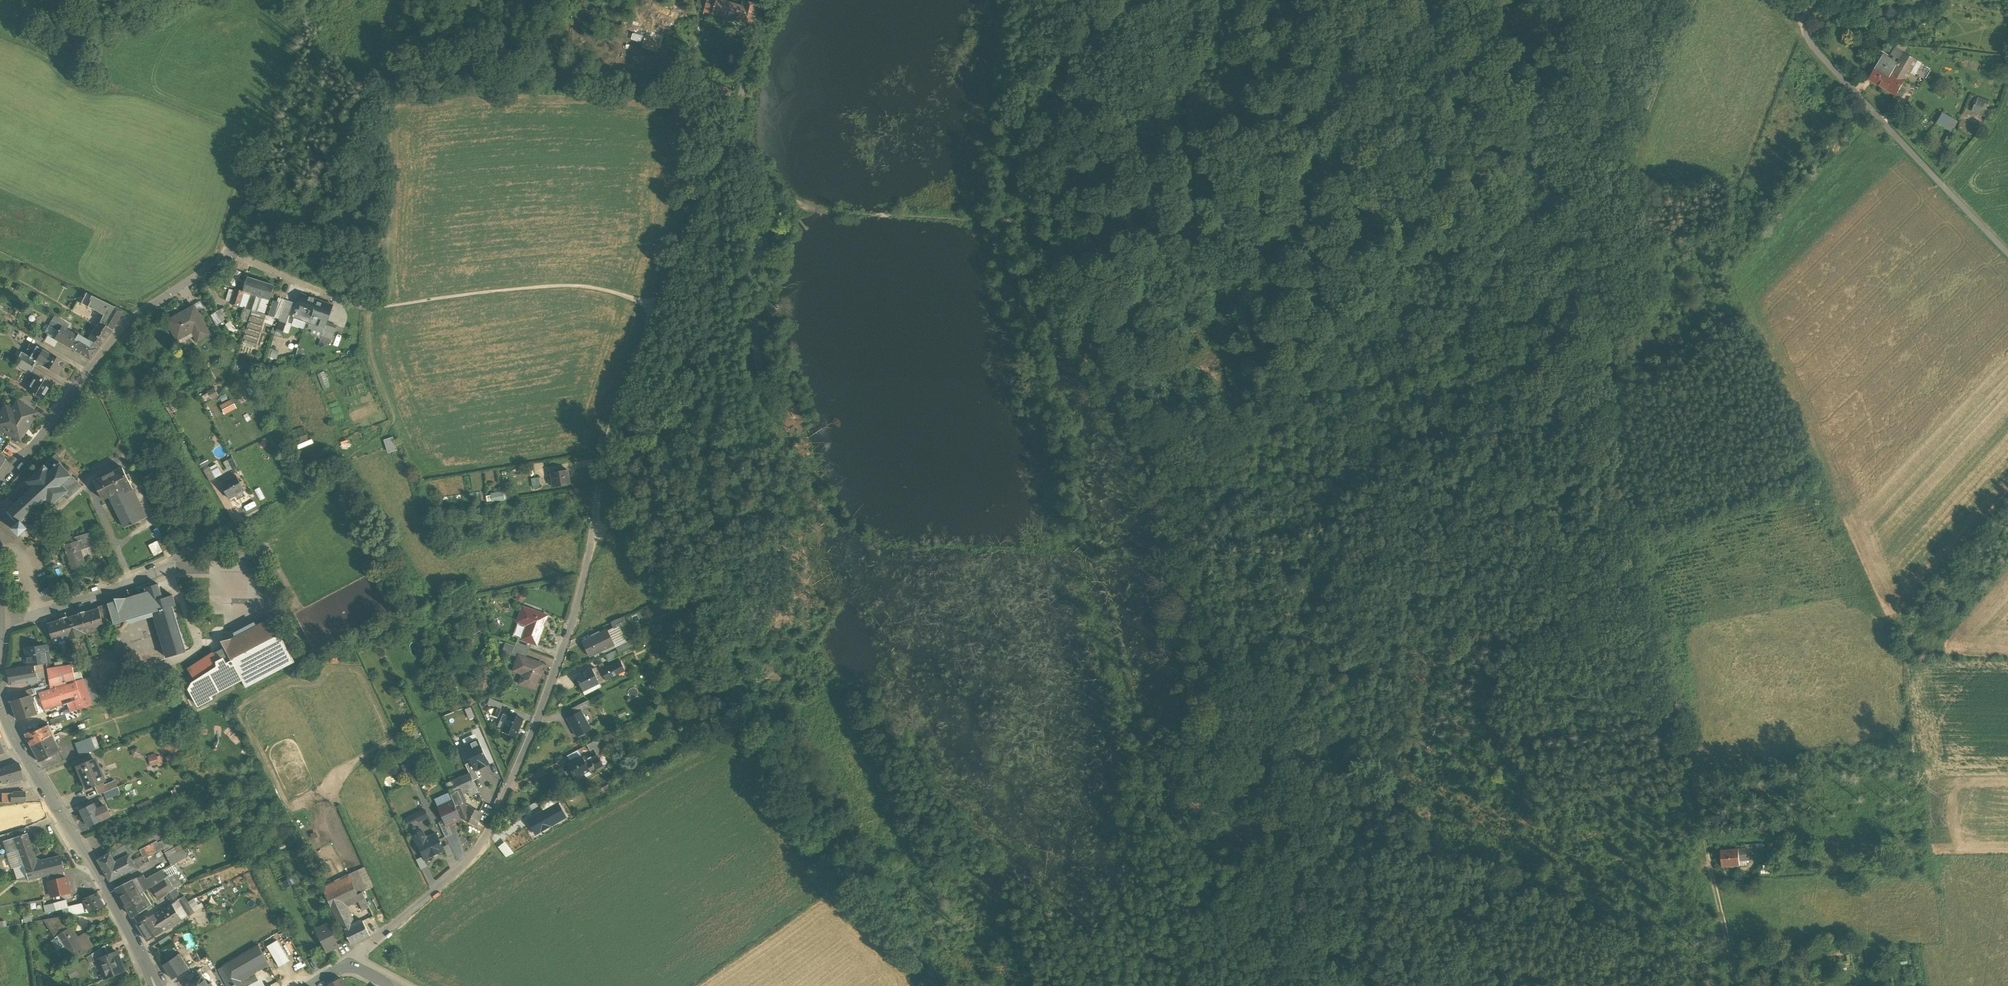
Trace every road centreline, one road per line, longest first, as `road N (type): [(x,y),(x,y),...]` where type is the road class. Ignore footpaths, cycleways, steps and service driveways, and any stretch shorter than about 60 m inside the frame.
road 1 (unclassified): [(775,0),(727,144),(627,380),(572,623),(502,803),(462,865),(350,964)]
road 2 (residential): [(1818,0),(1803,24),(1808,40),(2007,253)]
road 3 (residential): [(0,482),(119,332),(219,259),(235,257)]
road 4 (track): [(342,298),(381,308),(569,285),(656,305)]
road 5 (track): [(1607,176),(1638,142),(1693,0)]
road 6 (tertiary): [(55,808),(150,977)]
road 7 (residential): [(0,626),(119,589),(159,566)]
road 8 (tertiary): [(0,701),(55,808)]

